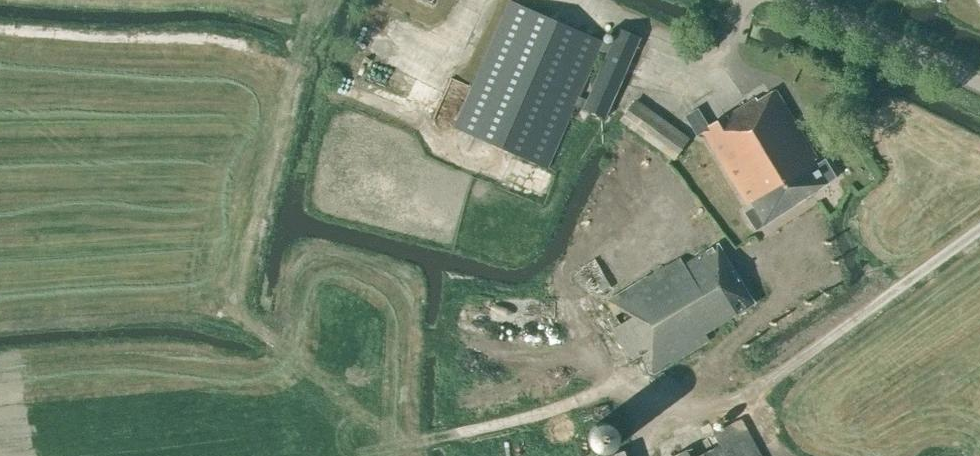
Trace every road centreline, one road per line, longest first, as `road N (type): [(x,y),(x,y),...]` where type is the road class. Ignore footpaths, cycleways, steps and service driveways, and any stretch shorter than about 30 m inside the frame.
road 1 (unclassified): [(979,84),(793,0)]

